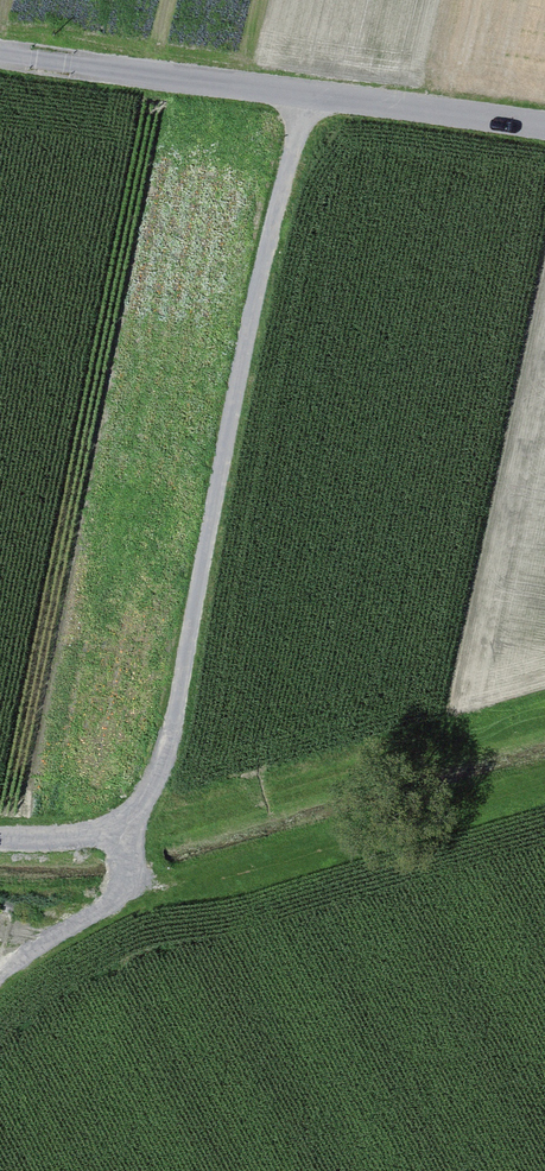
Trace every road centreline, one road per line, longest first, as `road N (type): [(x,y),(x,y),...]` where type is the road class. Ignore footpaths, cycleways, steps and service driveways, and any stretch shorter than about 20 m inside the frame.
road 1 (track): [(313,92),(170,763),(143,809),(110,830),(0,841)]
road 2 (residential): [(0,55),(544,127)]
road 3 (track): [(0,975),(120,897),(132,878),(143,809)]

